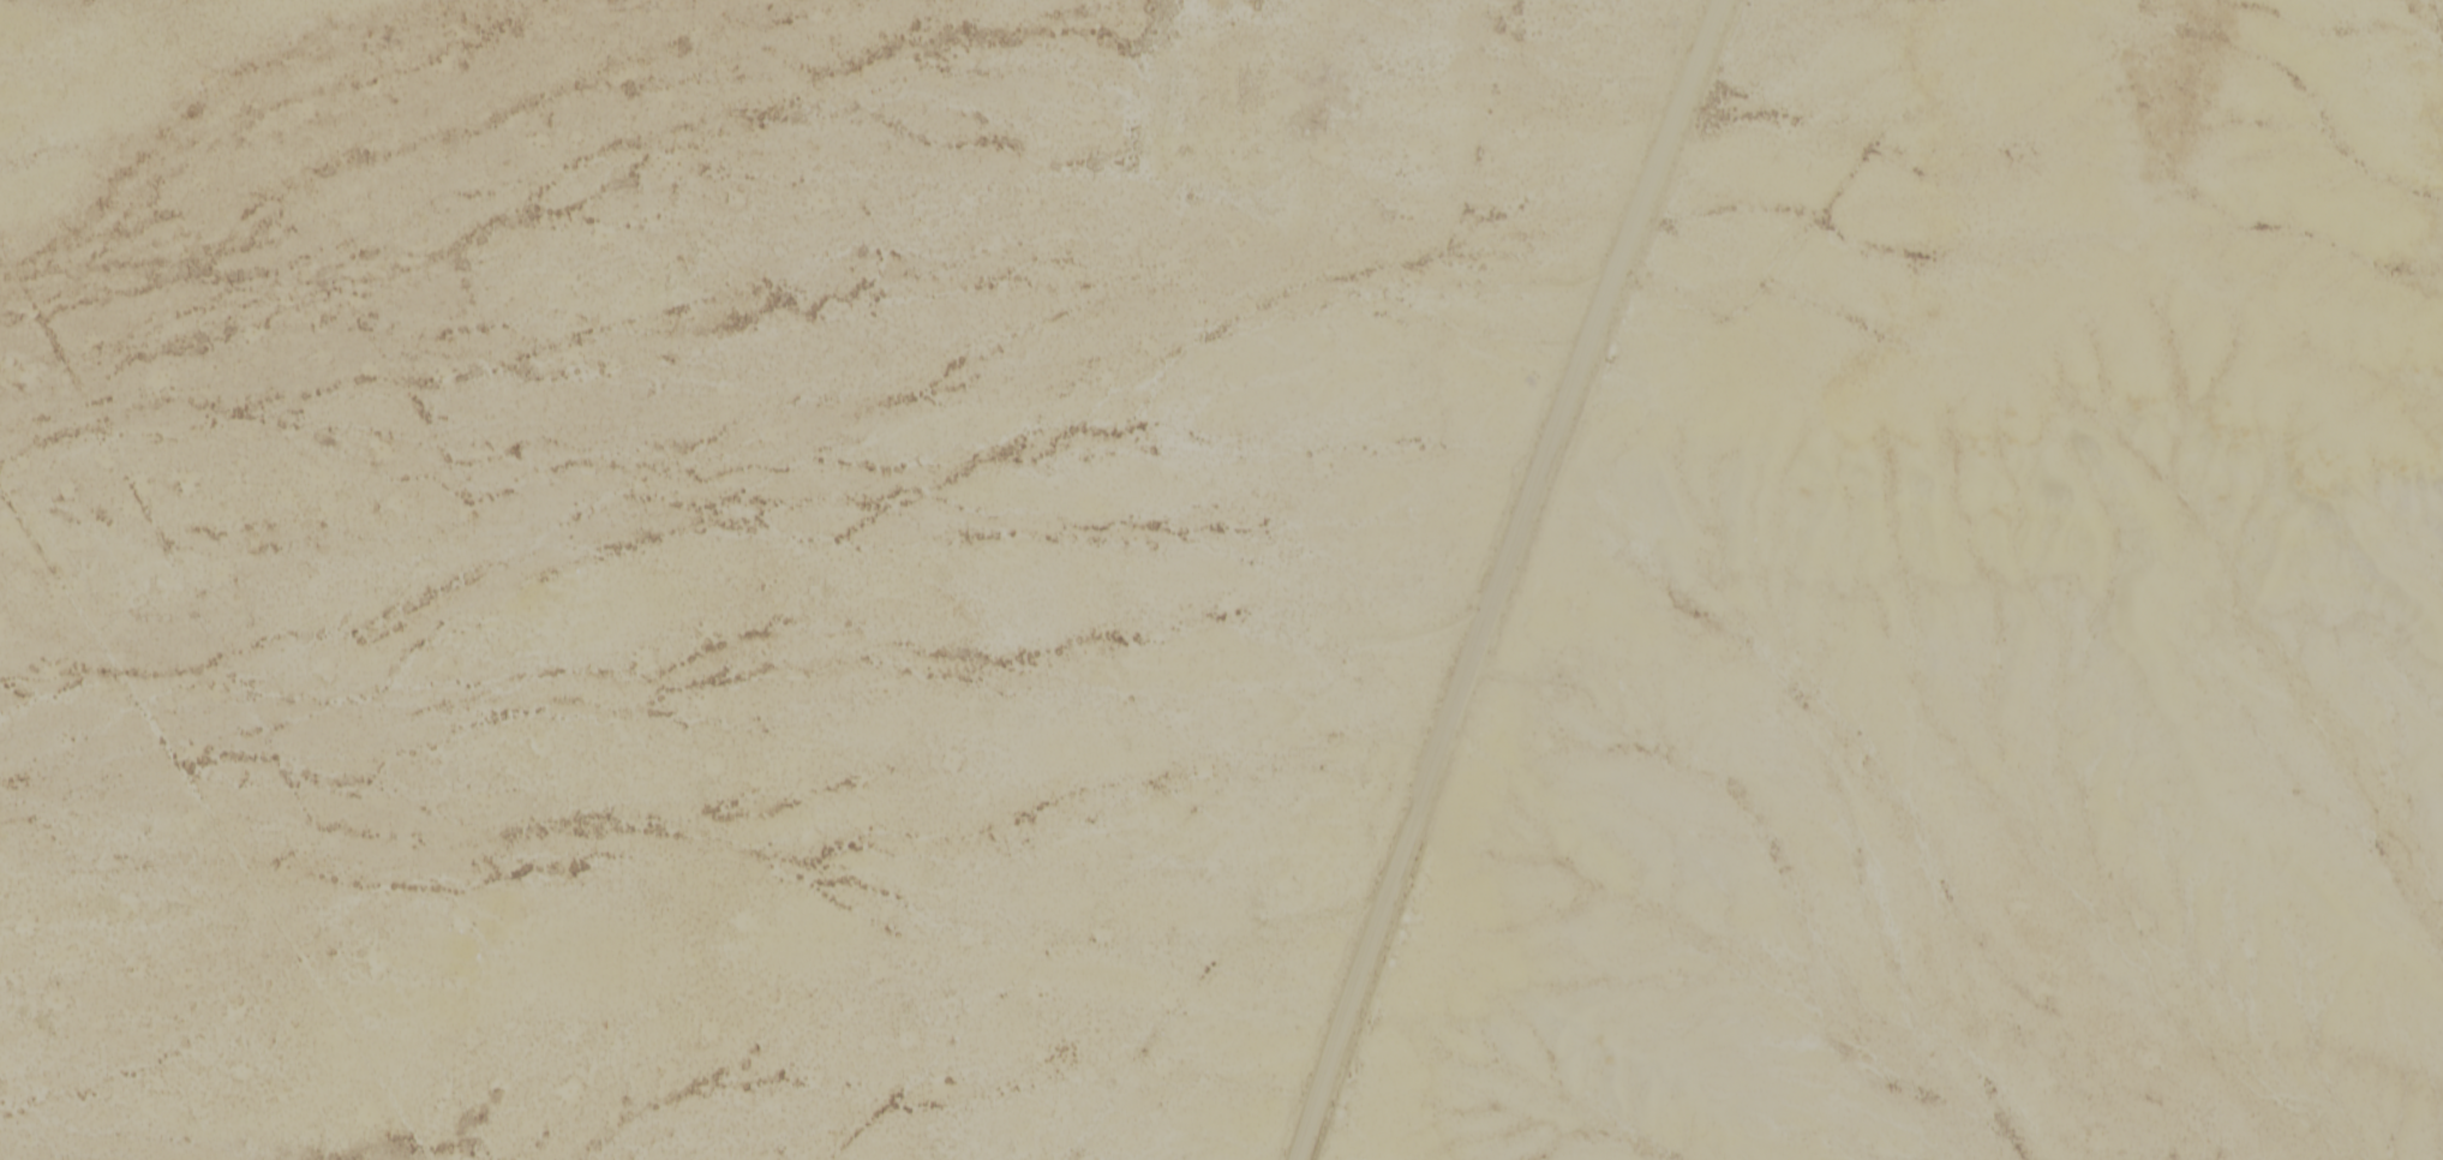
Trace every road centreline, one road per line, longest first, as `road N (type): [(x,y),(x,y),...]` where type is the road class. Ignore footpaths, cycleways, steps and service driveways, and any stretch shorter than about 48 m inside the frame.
road 1 (tertiary): [(1299,1159),(1454,706),(1721,0)]
road 2 (track): [(0,468),(454,1159)]
road 3 (track): [(1681,109),(1360,0)]

